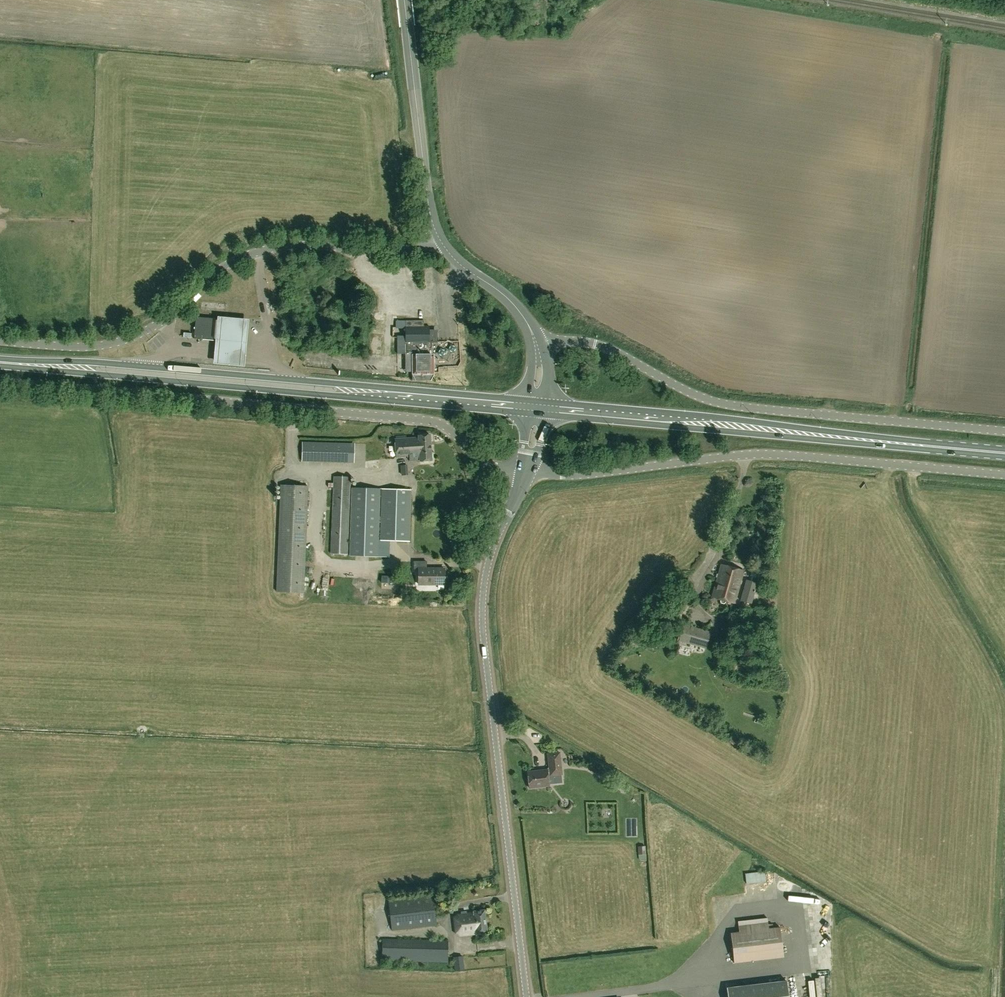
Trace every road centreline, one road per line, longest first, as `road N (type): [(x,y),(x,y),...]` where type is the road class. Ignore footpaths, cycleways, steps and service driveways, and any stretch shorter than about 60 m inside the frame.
road 1 (unclassified): [(525,472),(479,458),(443,424),(426,421),(0,381)]
road 2 (tertiary): [(527,996),(482,616),(489,563),(525,472)]
road 3 (unclassified): [(1004,474),(761,454),(572,477),(525,472)]
road 4 (unclassified): [(1004,432),(733,406),(600,346),(539,342)]
road 5 (unclassified): [(442,243),(273,248),(224,267),(164,320),(127,339),(71,348),(0,341)]
road 6 (primary): [(1004,452),(536,408)]
road 7 (primary): [(371,393),(98,362),(20,364)]
road 8 (primary): [(20,364),(335,396),(371,393)]
road 9 (tertiary): [(442,243),(428,204),(405,0)]
road 10 (primary): [(536,408),(371,393)]
road 11 (tertiary): [(539,342),(518,310),(442,243)]

